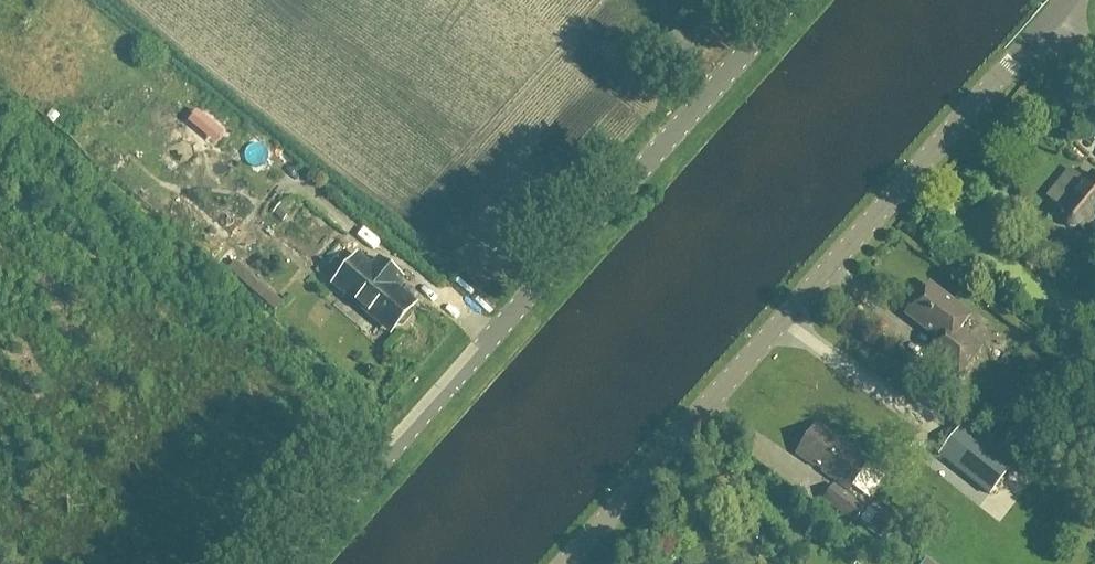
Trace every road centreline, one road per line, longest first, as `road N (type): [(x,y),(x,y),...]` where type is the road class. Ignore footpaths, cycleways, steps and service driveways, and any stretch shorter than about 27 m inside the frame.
road 1 (unclassified): [(295,563),(795,0)]
road 2 (tertiary): [(564,563),(1047,20)]

